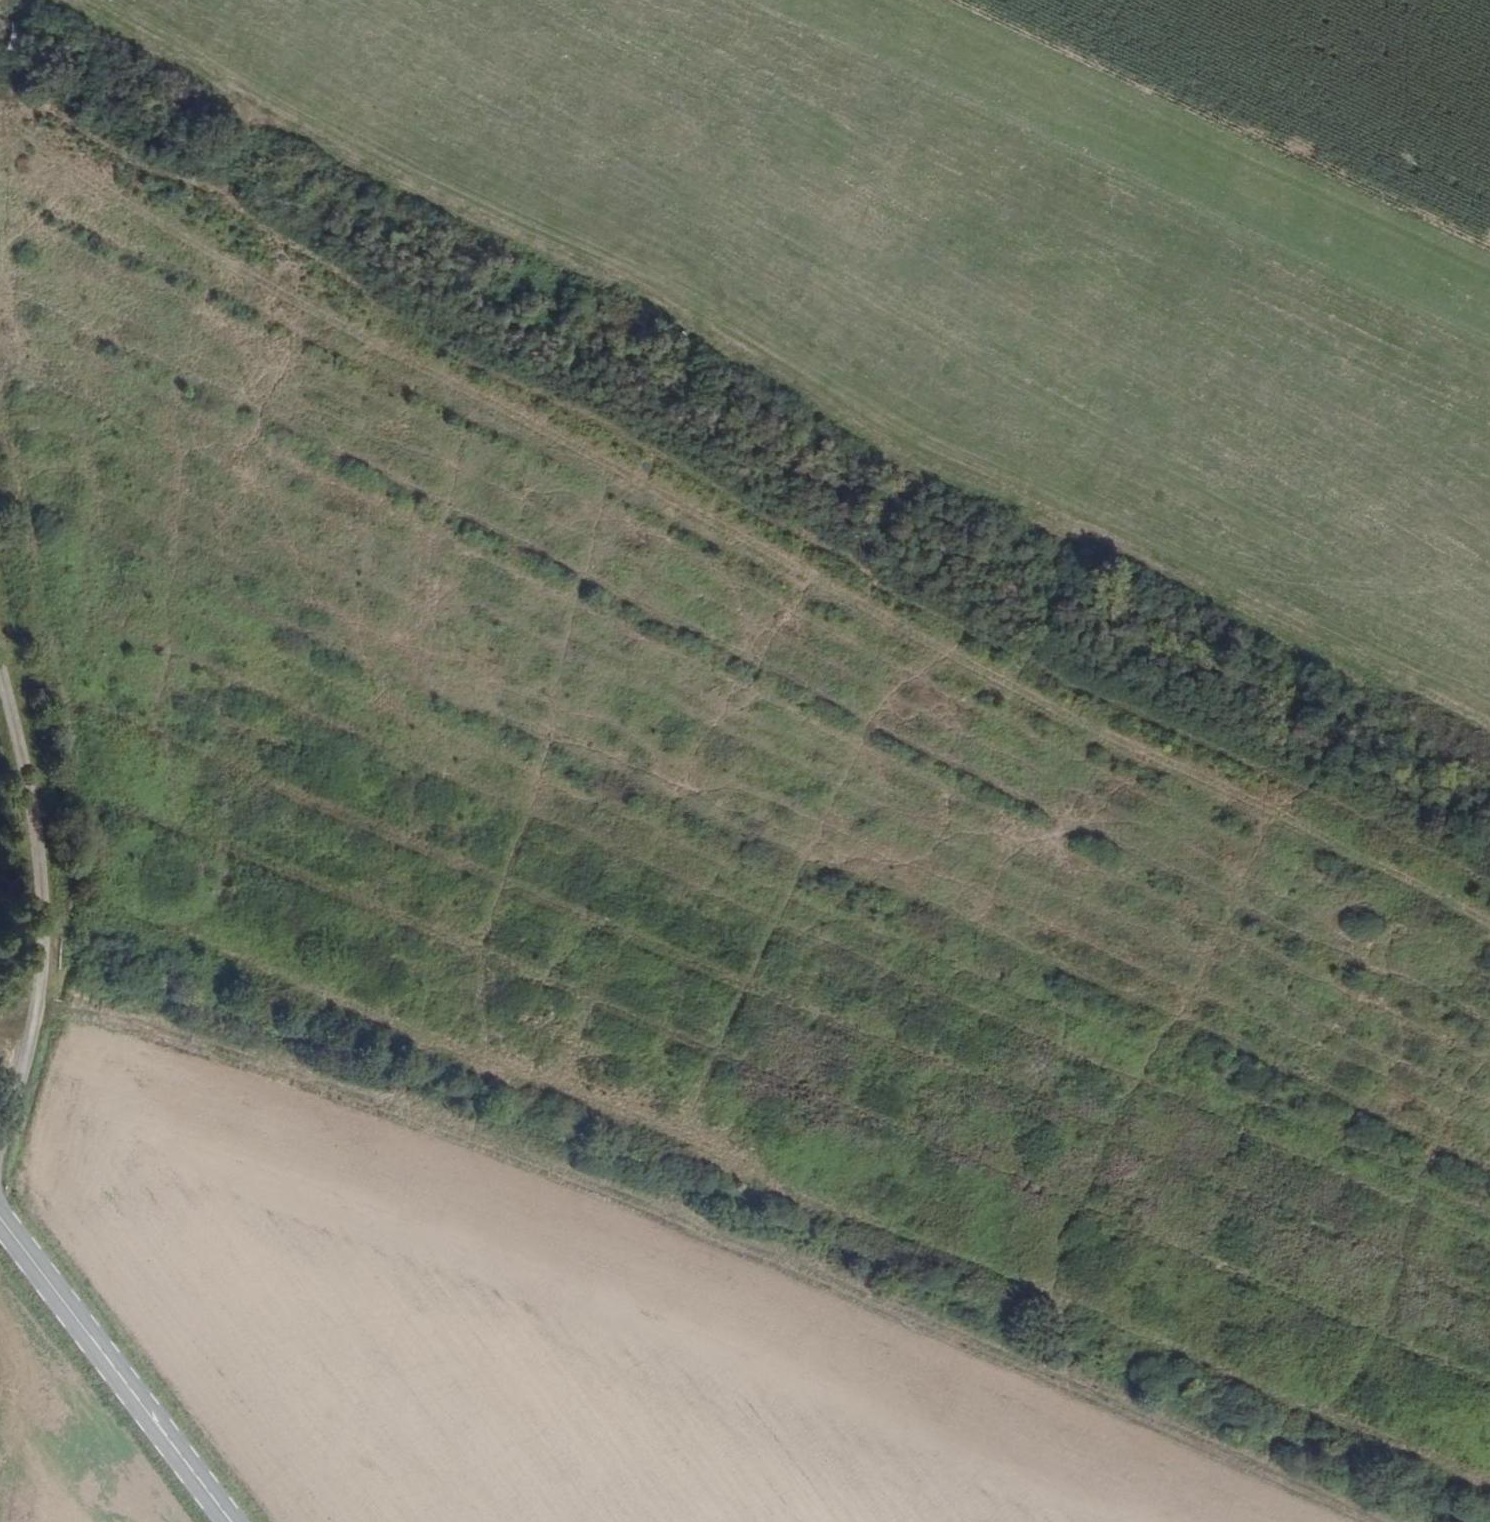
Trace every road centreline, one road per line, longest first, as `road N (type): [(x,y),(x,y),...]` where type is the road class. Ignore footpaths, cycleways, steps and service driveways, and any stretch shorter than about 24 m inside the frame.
road 1 (track): [(38,1008),(117,1015),(389,1106),(1185,1434),(1374,1521)]
road 2 (unclassified): [(0,668),(26,766),(44,971),(0,1138)]
road 3 (secondary): [(0,1230),(222,1521)]

